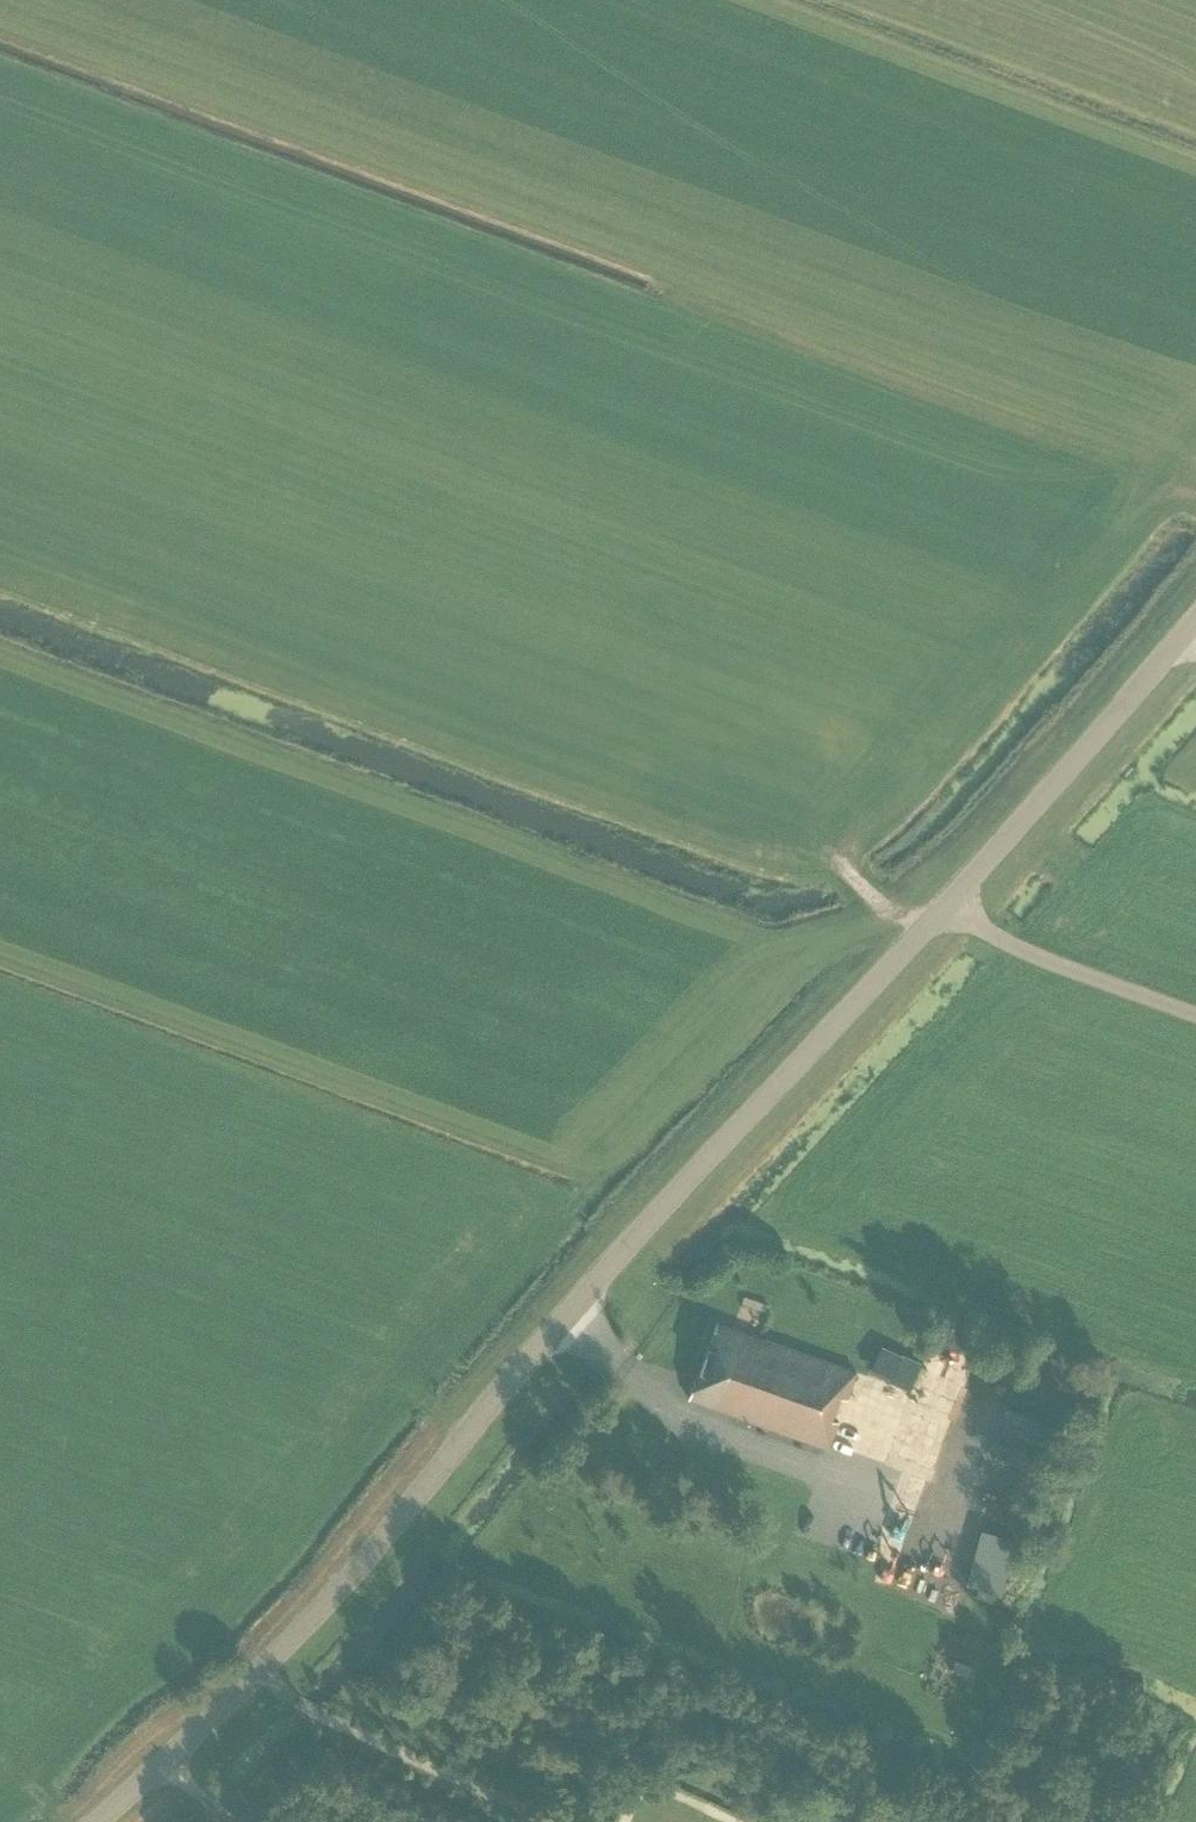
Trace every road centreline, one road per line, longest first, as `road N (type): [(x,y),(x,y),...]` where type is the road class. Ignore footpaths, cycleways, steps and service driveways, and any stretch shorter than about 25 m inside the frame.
road 1 (tertiary): [(95,1821),(330,1599),(605,1271),(1195,621)]

